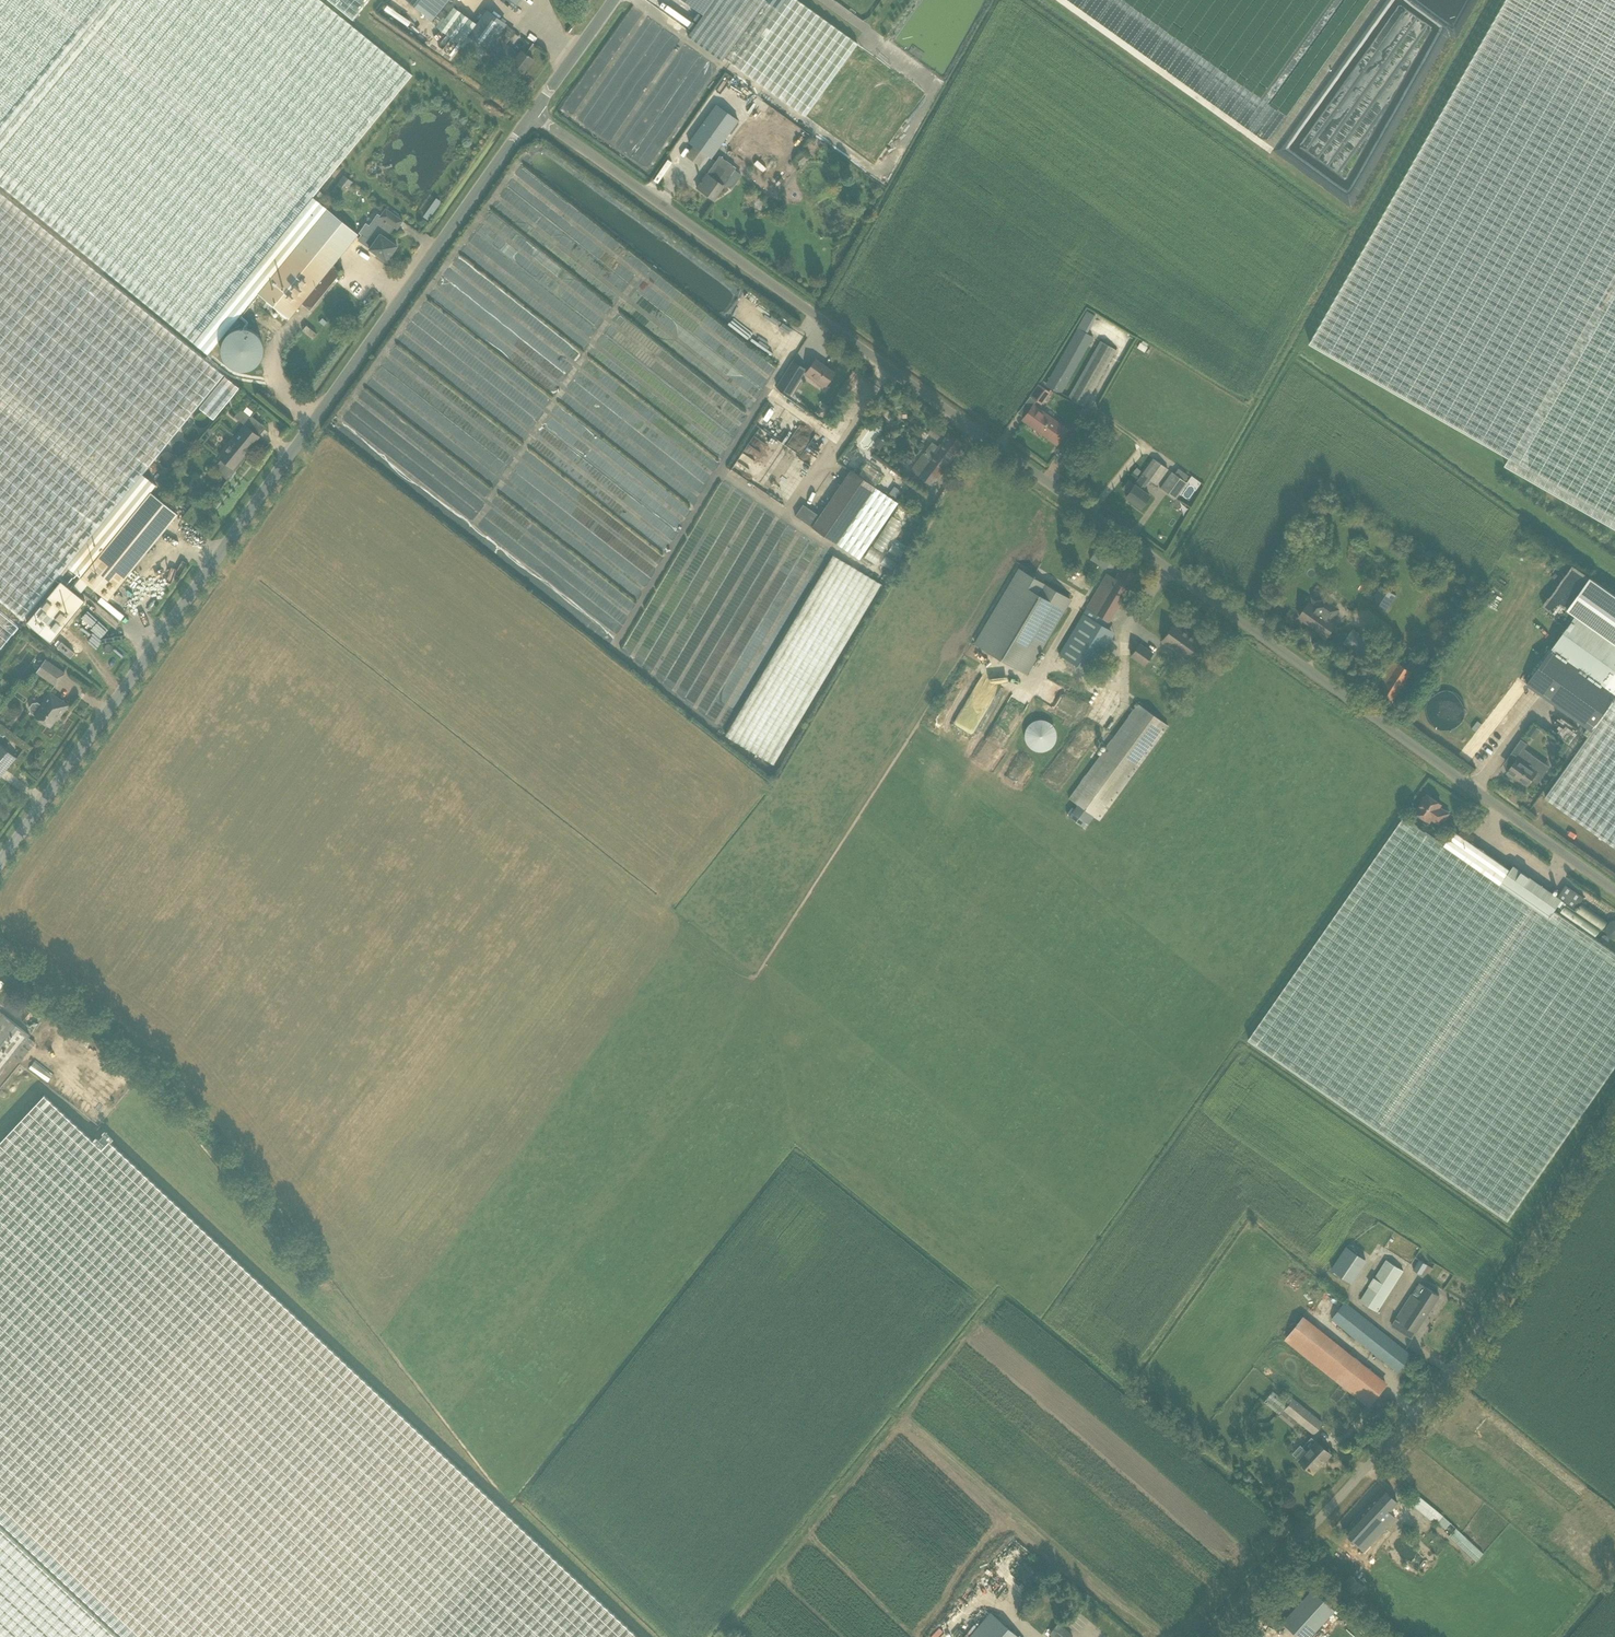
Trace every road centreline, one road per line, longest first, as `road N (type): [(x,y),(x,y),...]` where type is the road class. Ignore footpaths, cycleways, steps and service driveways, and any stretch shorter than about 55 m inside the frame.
road 1 (unclassified): [(1614,893),(533,113)]
road 2 (unclassified): [(0,864),(533,113)]
road 3 (unclassified): [(1210,1636),(1421,1413),(1614,1111)]
road 4 (unclassified): [(533,113),(614,0)]

